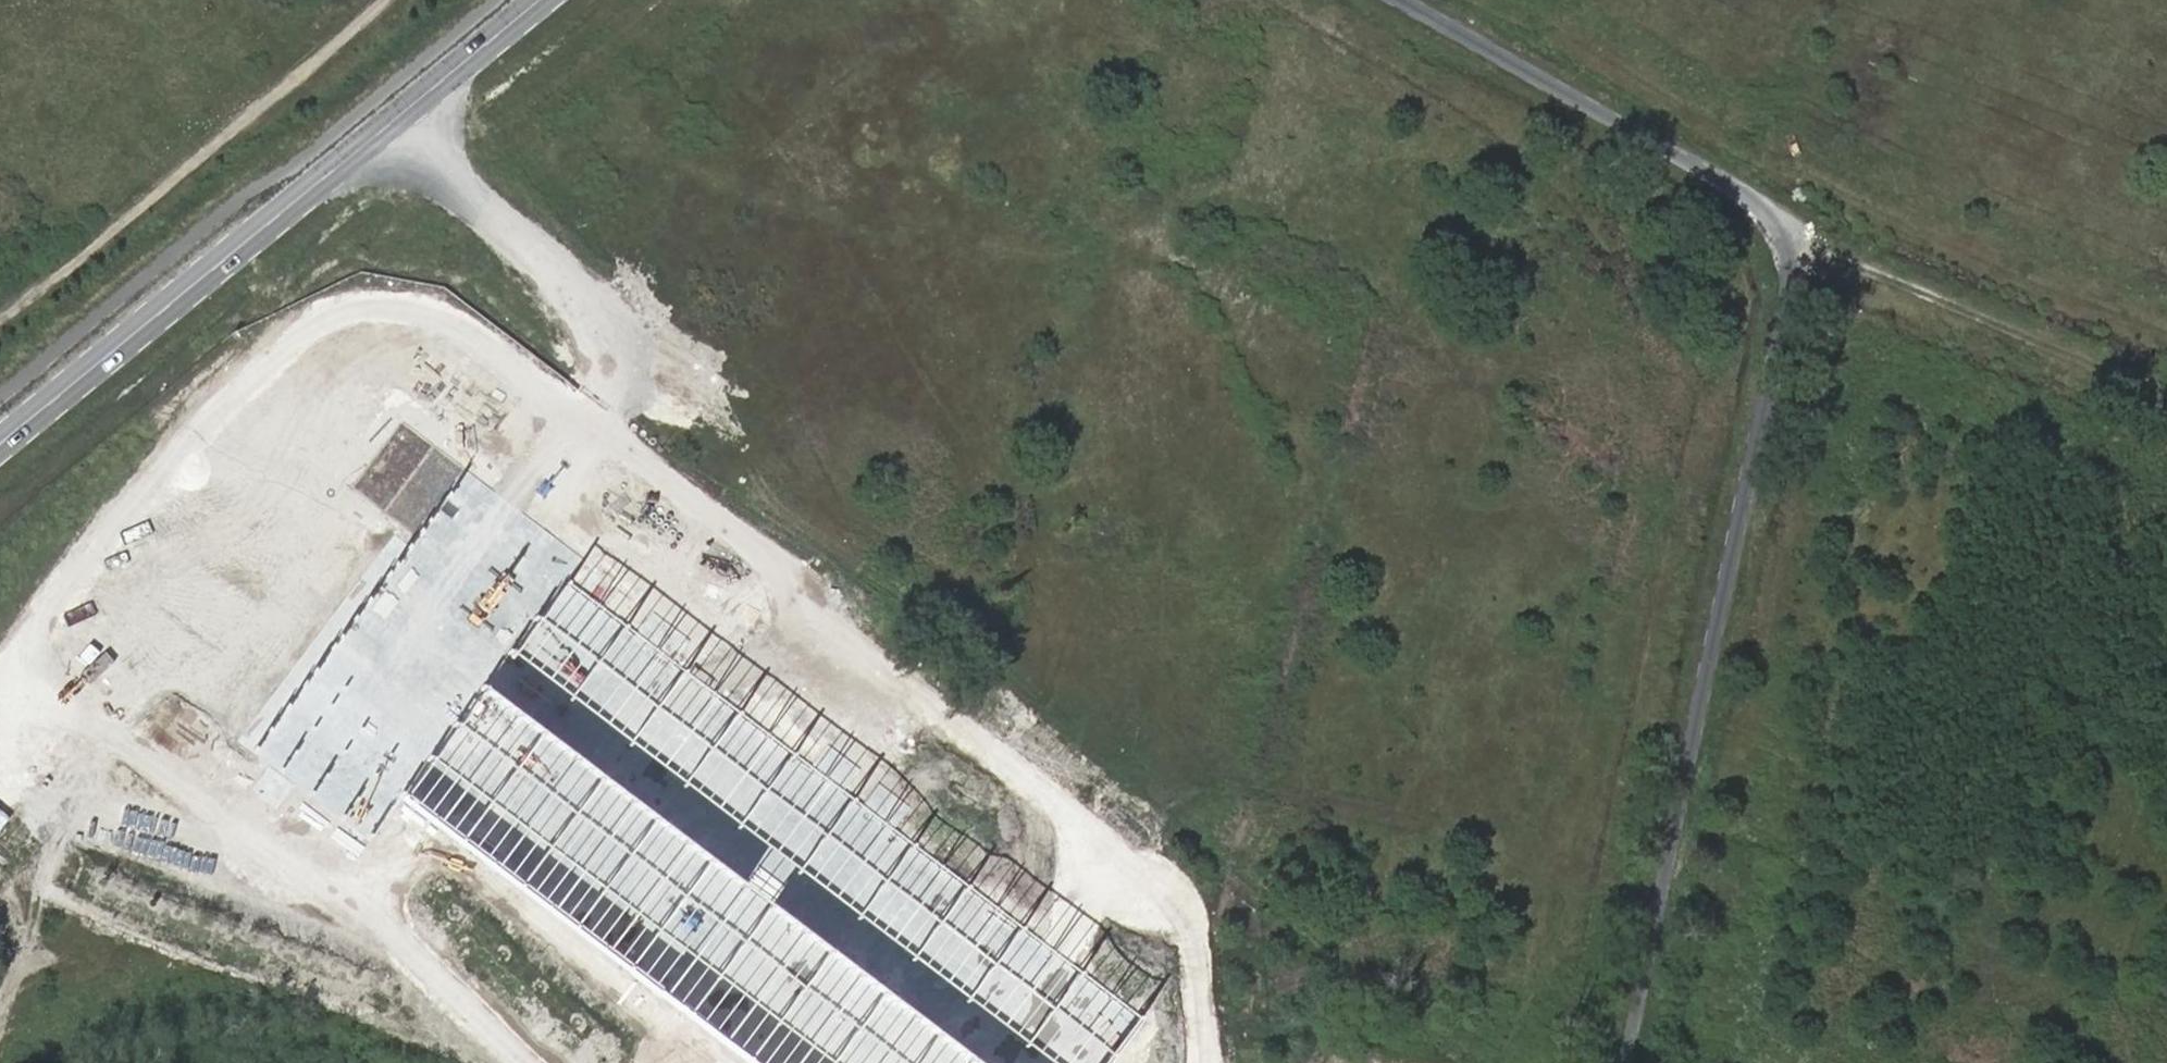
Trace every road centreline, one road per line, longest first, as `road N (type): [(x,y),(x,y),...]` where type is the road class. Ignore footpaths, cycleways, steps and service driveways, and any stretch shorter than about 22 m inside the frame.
road 1 (residential): [(1630,1062),(1770,387),(1791,238),(1735,178),(1406,0)]
road 2 (secondary): [(0,444),(539,0)]

